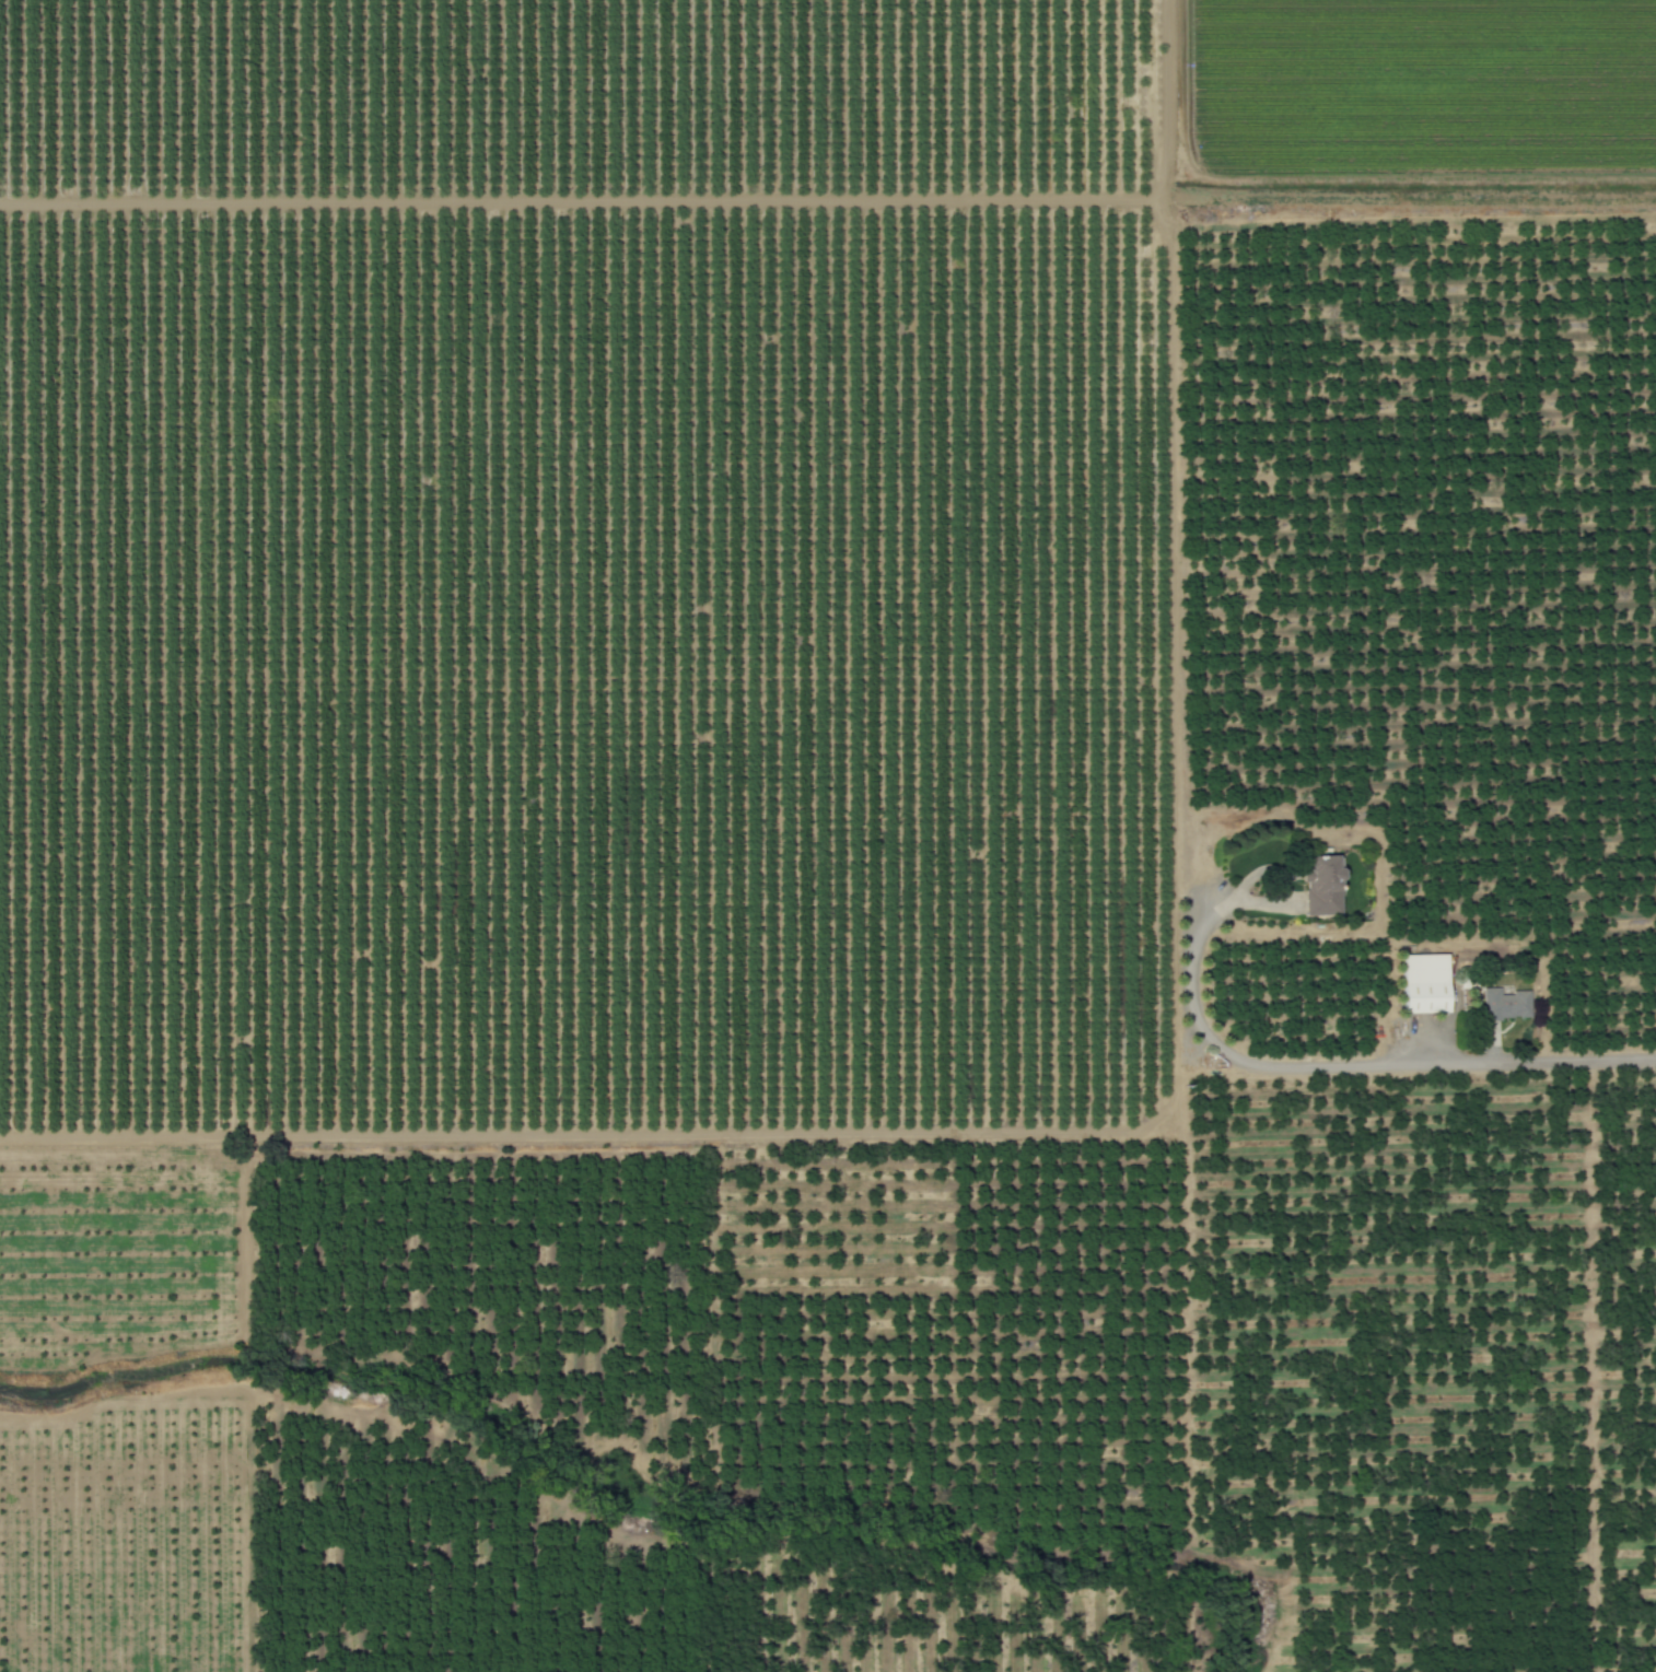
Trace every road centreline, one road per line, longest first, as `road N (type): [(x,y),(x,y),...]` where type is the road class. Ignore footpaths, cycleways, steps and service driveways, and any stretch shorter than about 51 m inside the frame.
road 1 (track): [(1190,945),(1165,194),(1168,0)]
road 2 (track): [(1372,1066),(1387,1024),(1379,847),(1354,834),(1193,811),(1180,800)]

